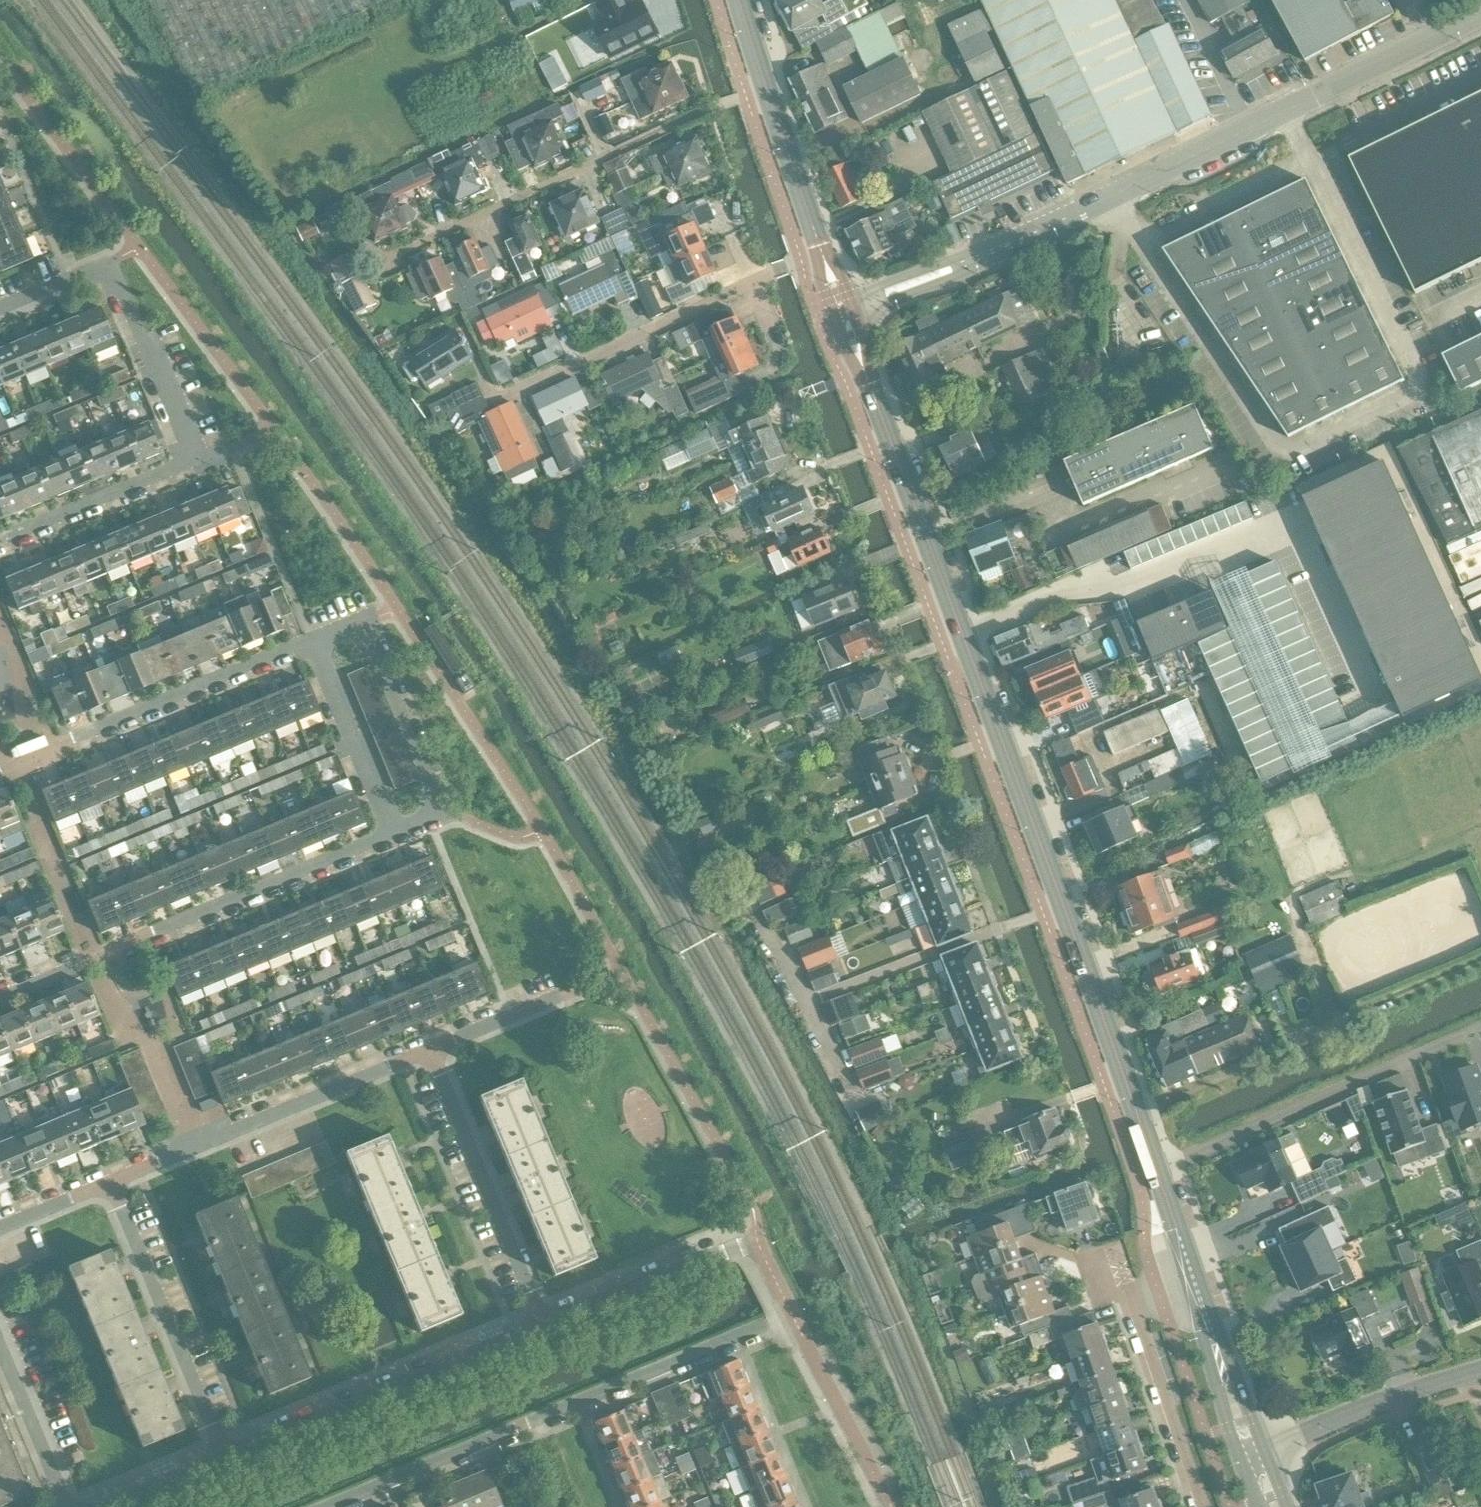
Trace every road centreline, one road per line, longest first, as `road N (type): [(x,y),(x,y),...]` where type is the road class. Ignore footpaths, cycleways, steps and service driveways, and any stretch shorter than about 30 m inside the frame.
road 1 (residential): [(0,997),(436,814),(439,804),(364,622),(0,768)]
road 2 (tertiary): [(1159,1172),(866,369)]
road 3 (unclassified): [(854,310),(1054,223),(1480,13)]
road 4 (residential): [(0,542),(195,461),(122,279),(110,268),(0,314)]
road 5 (residential): [(320,1506),(790,1311)]
road 6 (residential): [(769,93),(710,110),(389,260)]
road 7 (residential): [(1480,1033),(1159,1172)]
road 8 (residential): [(224,1462),(546,1330)]
road 9 (residential): [(509,397),(769,274),(825,256)]
road 10 (residential): [(111,1181),(424,1050)]
road 11 (residential): [(546,1330),(424,1050)]
road 12 (residential): [(224,1462),(111,1181)]
road 13 (residential): [(1196,1280),(1132,1301),(1203,1506)]
road 14 (residential): [(546,1330),(757,1238)]
road 15 (residential): [(1264,1450),(1480,1375)]
road 16 (residential): [(894,1506),(790,1311)]
road 17 (residential): [(68,1506),(0,1345)]
road 18 (tertiary): [(825,256),(769,93)]
road 19 (tertiary): [(1264,1450),(1200,1294)]
road 20 (tertiary): [(1200,1294),(1204,1337),(1240,1457)]
road 21 (residential): [(424,1050),(547,998)]
road 22 (residential): [(110,1506),(224,1462)]
road 23 (residential): [(0,1229),(111,1181)]

